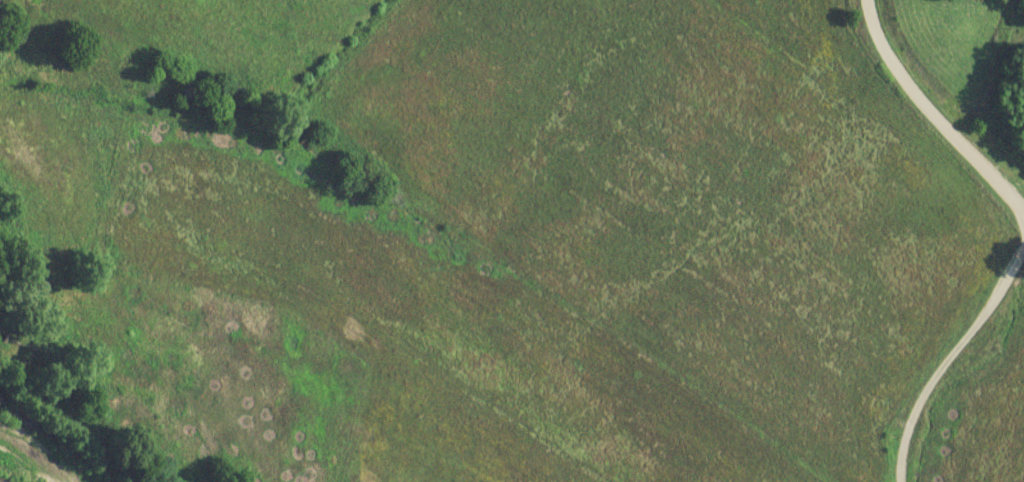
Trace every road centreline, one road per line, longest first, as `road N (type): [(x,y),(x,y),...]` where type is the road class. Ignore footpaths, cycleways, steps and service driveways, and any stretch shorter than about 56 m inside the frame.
road 1 (residential): [(1023,218),(882,48),(867,0)]

